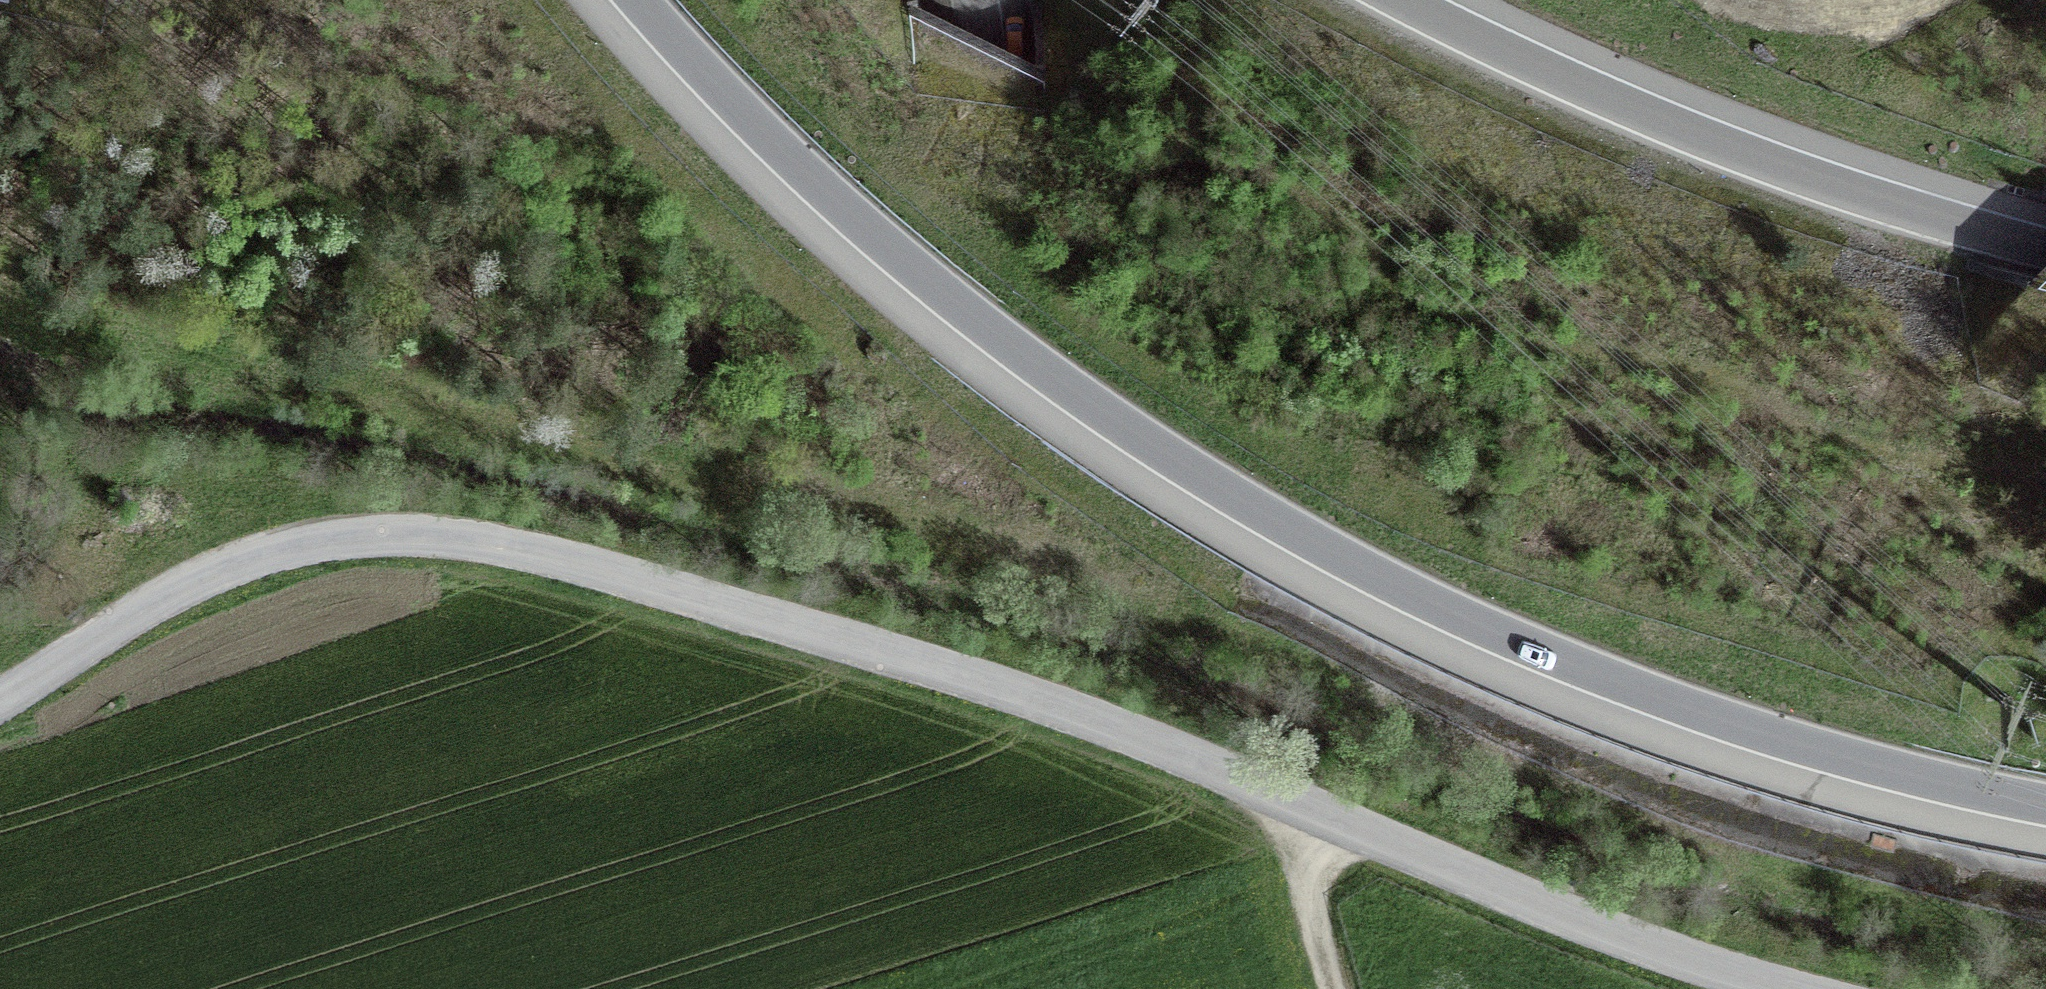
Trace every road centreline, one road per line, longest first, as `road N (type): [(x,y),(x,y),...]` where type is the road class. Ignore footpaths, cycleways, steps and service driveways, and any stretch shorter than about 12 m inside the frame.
road 1 (motorway): [(2045,463),(1283,327),(0,72)]
road 2 (motorway): [(0,207),(1279,459),(2045,595)]
road 3 (unclassified): [(0,696),(159,595),(218,568),(362,533),(456,536),(521,548),(1006,695),(1282,805),(1841,988)]
road 4 (motorway): [(635,0),(783,157),(1003,347),(1286,534),(1508,642),(1667,705),(1812,751),(2045,807)]
road 5 (motorway): [(0,487),(243,573),(415,599),(591,573),(736,522),(815,455),(899,350),(942,277),(968,207),(978,117),(972,0)]
road 6 (motorway): [(2045,250),(1732,151),(1408,0)]
road 7 (track): [(1282,805),(1333,988)]

